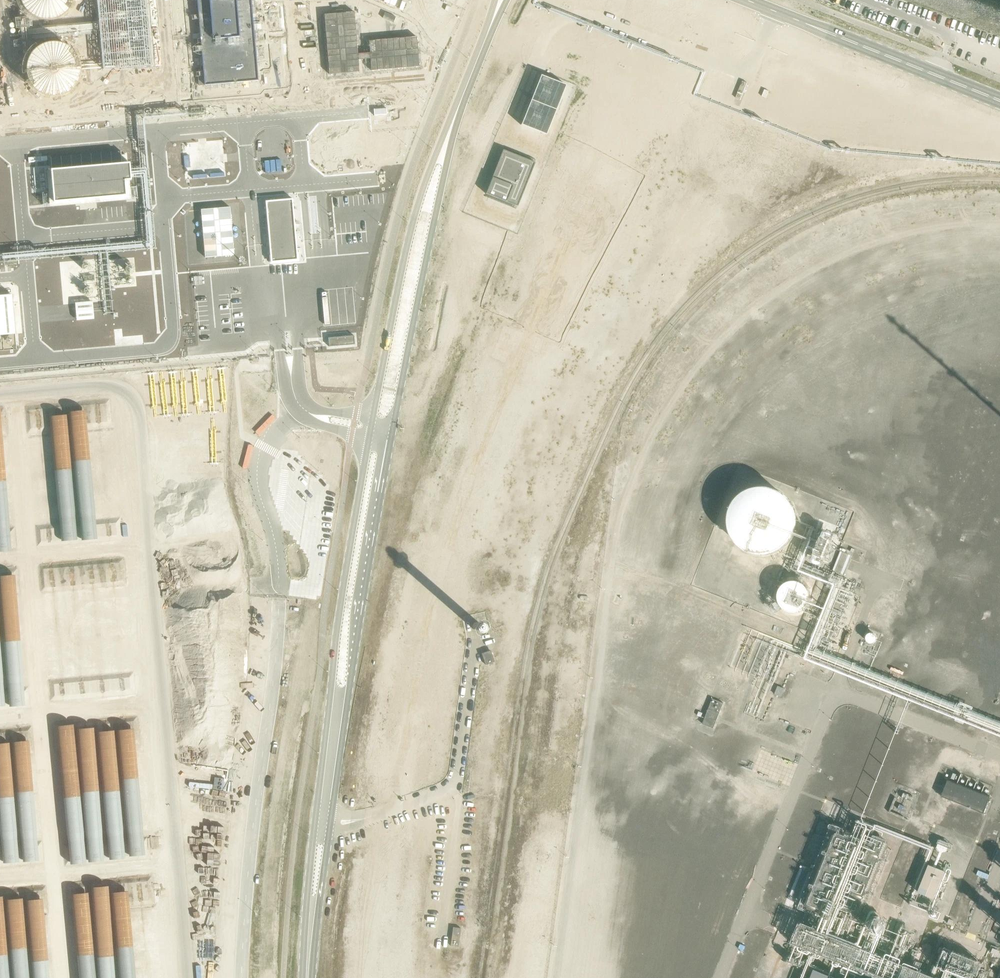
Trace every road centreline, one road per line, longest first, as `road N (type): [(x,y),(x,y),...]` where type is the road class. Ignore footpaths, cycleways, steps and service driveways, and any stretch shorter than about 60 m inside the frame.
road 1 (secondary): [(392,431),(446,140)]
road 2 (secondary): [(336,717),(349,685),(392,431)]
road 3 (secondary): [(446,140),(416,204),(373,418)]
road 4 (secondary): [(370,437),(340,605),(336,717)]
road 5 (secondary): [(745,0),(999,102)]
road 6 (secondary): [(307,977),(336,717)]
road 7 (unclassified): [(302,408),(269,441),(258,469),(278,588)]
road 8 (secondary): [(446,140),(497,12)]

